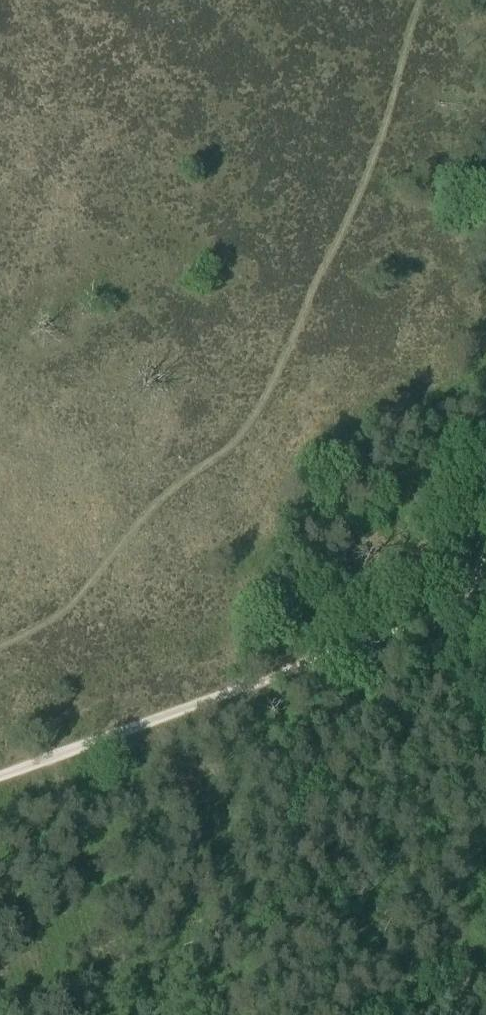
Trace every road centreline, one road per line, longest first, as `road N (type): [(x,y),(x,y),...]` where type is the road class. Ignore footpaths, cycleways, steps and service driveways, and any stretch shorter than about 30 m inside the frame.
road 1 (track): [(458,606),(0,775)]

